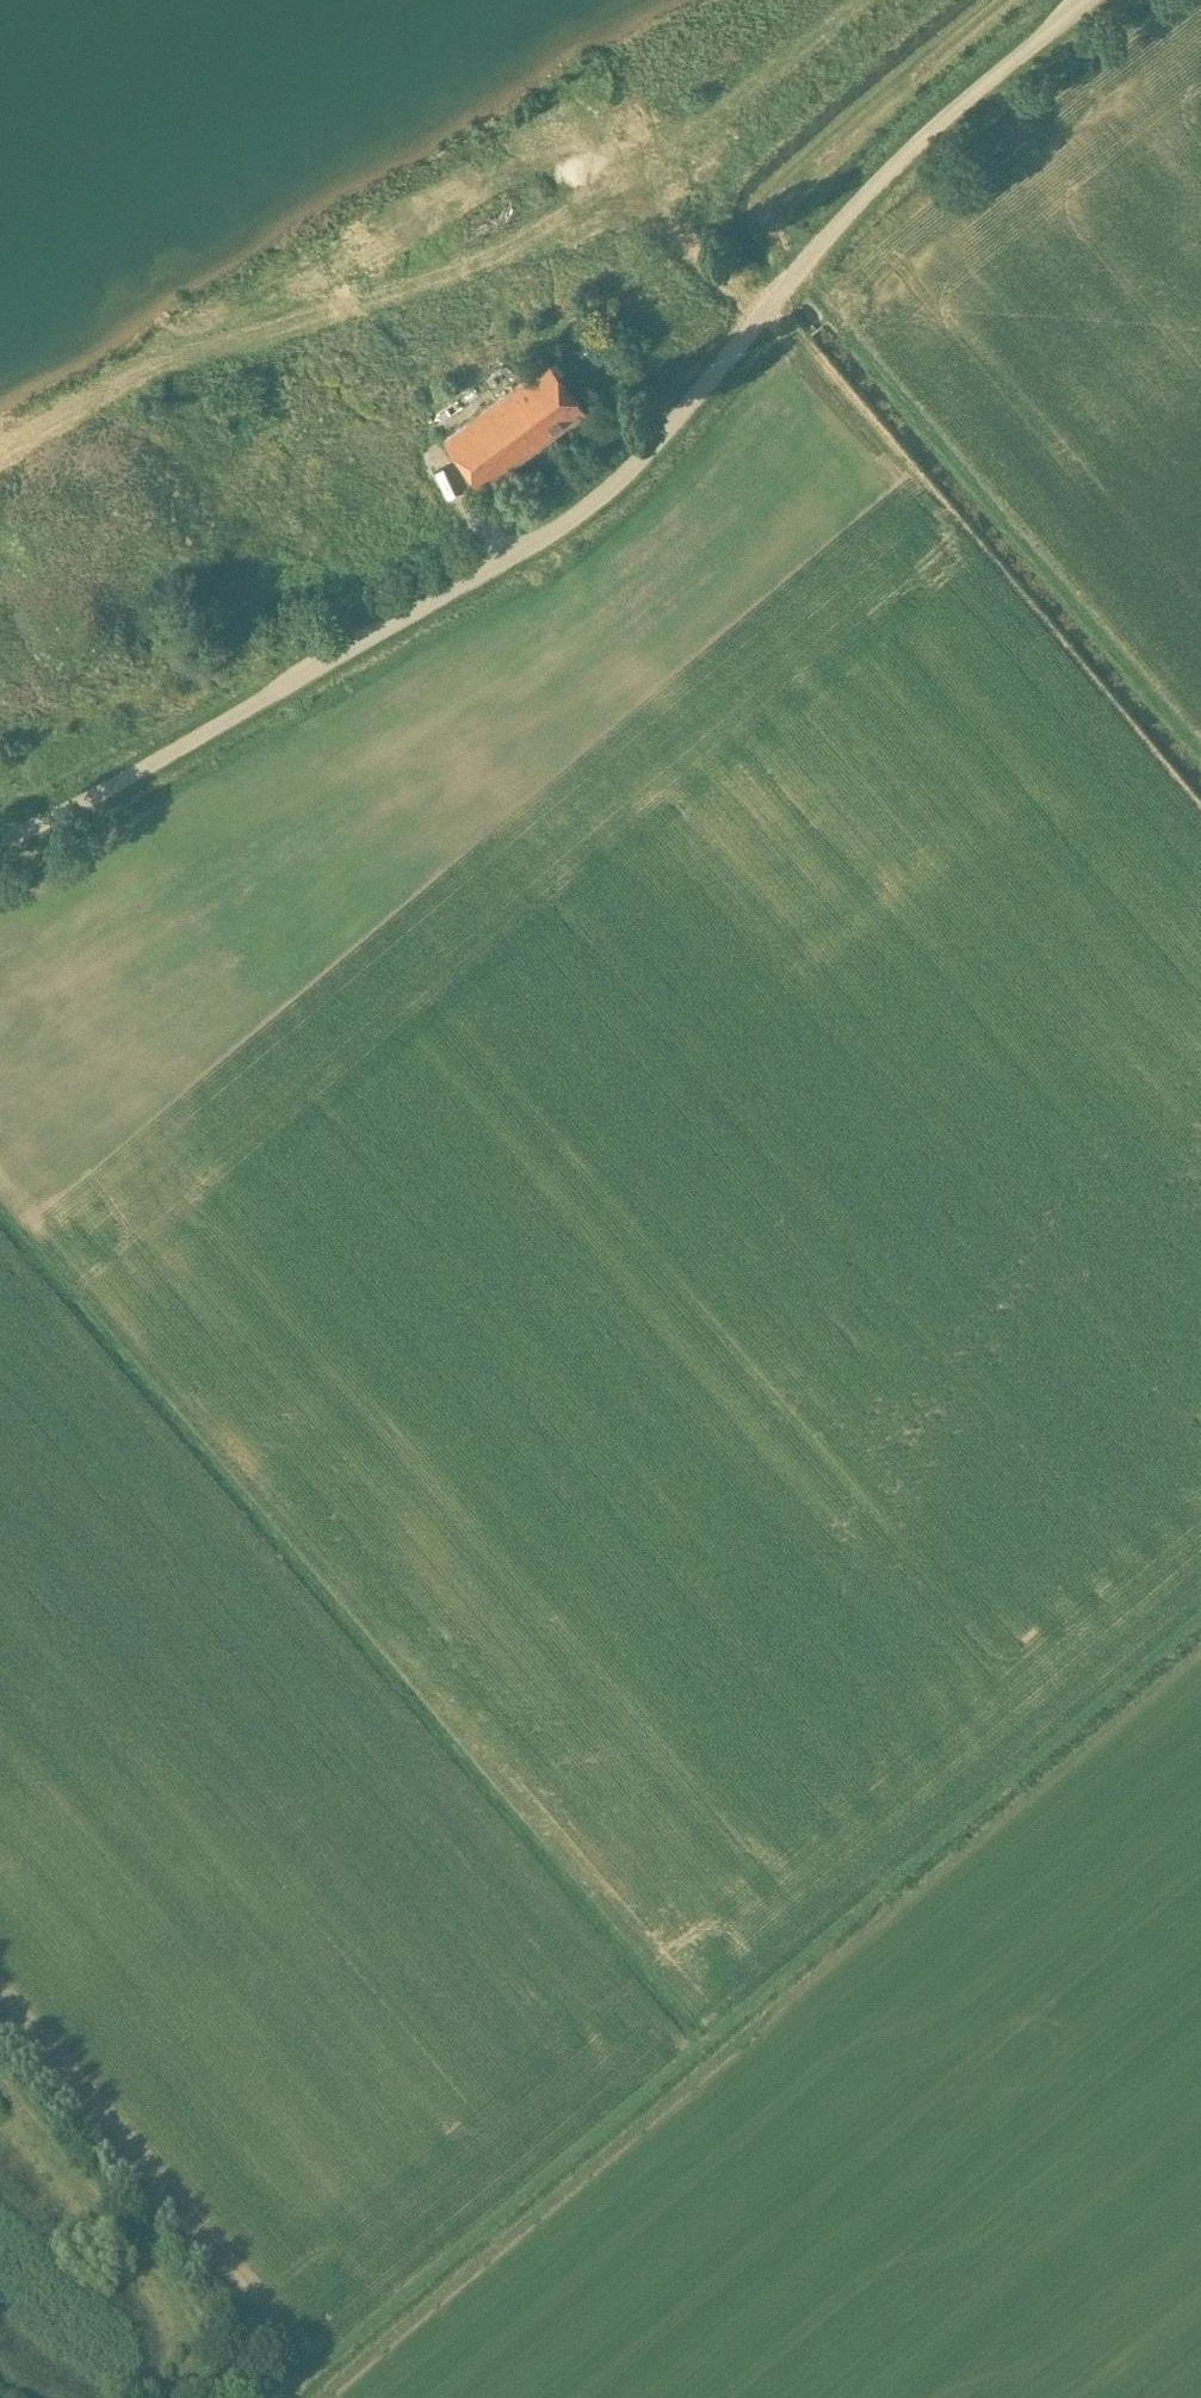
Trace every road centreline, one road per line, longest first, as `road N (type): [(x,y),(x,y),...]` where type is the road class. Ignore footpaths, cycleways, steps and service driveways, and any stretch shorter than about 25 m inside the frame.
road 1 (unclassified): [(0,837),(86,803),(495,567),(616,484),(902,156),(1097,0)]

